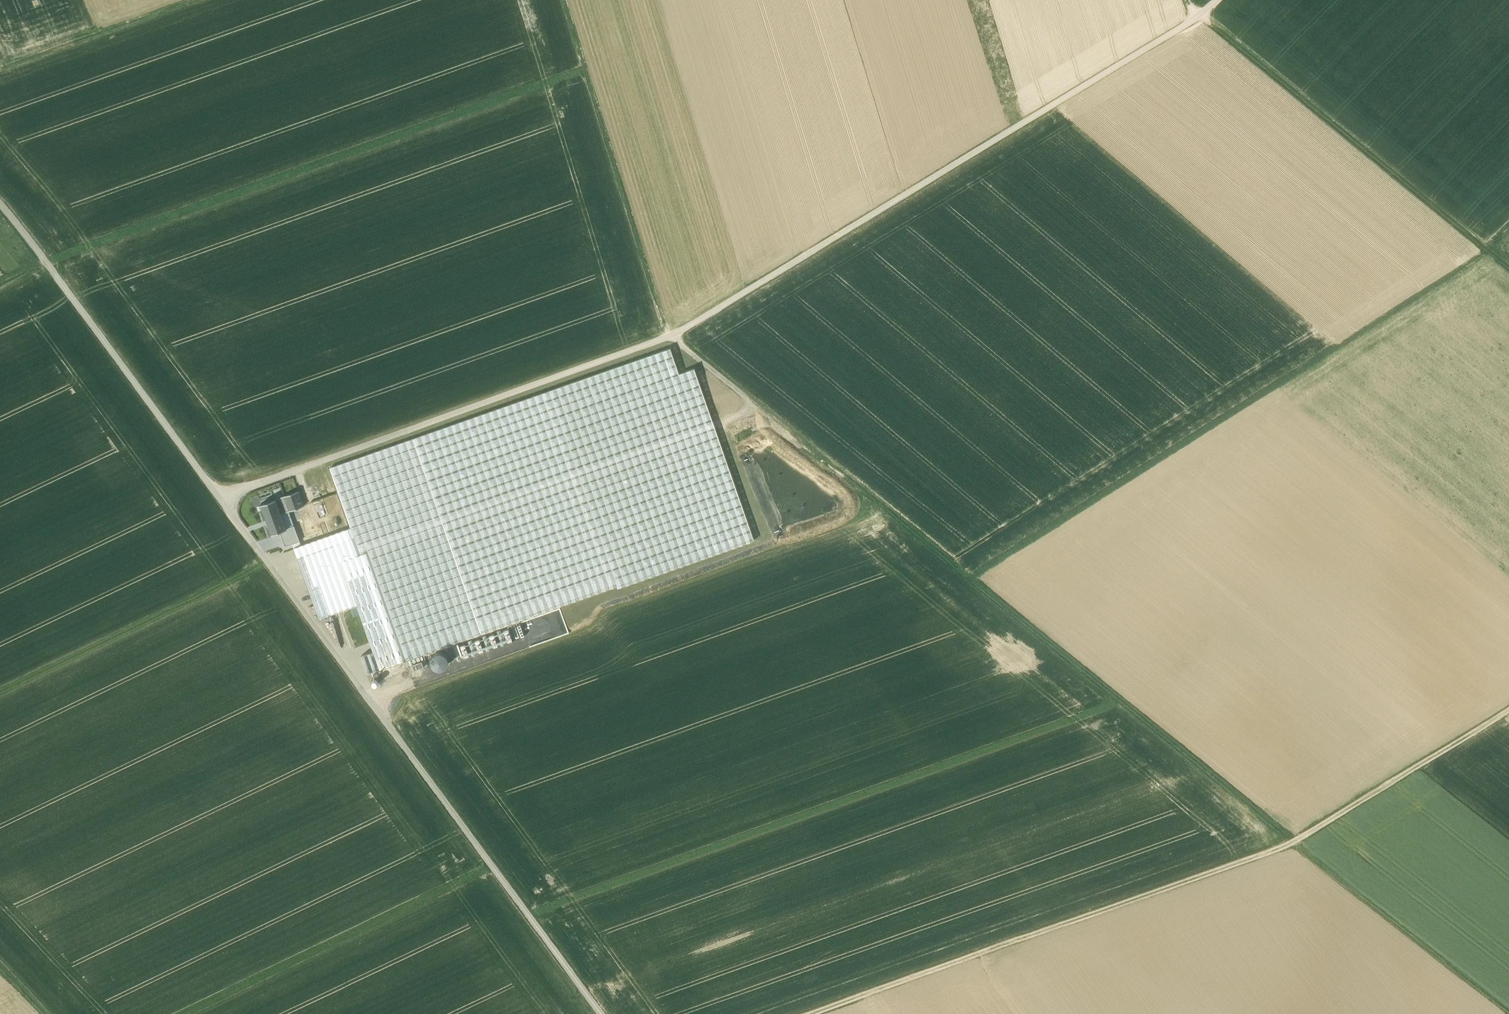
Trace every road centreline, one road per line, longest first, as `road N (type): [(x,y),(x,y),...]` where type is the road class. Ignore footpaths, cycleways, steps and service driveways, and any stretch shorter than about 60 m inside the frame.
road 1 (track): [(218,497),(671,336),(1214,0)]
road 2 (track): [(1508,1013),(671,336)]
road 3 (track): [(969,582),(1486,250),(1197,16),(1188,0)]
road 4 (track): [(840,1013),(1281,858),(1508,722)]
road 5 (track): [(218,497),(602,1013)]
road 6 (track): [(568,0),(671,336)]
road 7 (track): [(51,268),(218,497)]
road 8 (track): [(197,0),(0,68)]

